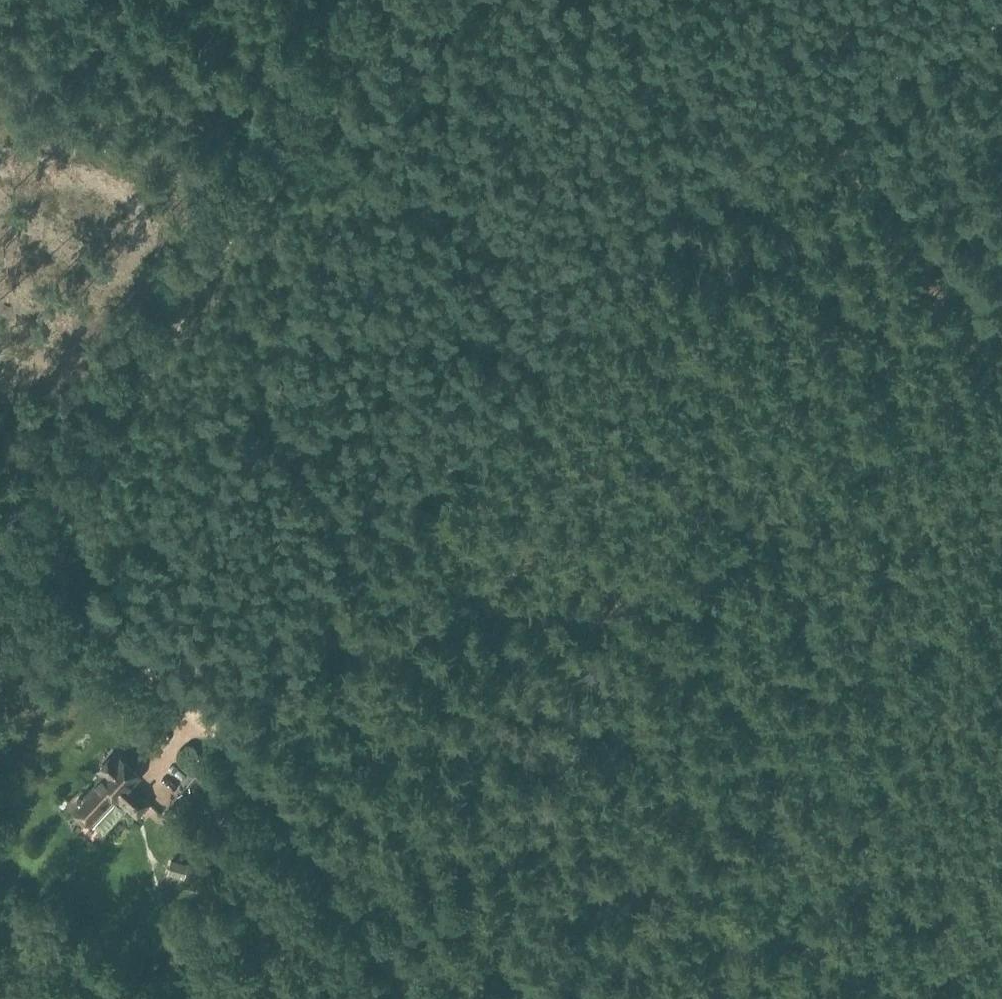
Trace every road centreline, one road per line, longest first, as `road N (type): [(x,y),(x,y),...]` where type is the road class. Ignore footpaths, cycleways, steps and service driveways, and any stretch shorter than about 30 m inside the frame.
road 1 (track): [(41,560),(409,0)]
road 2 (track): [(242,760),(299,830),(372,956),(414,998)]
road 3 (track): [(41,560),(242,760)]

